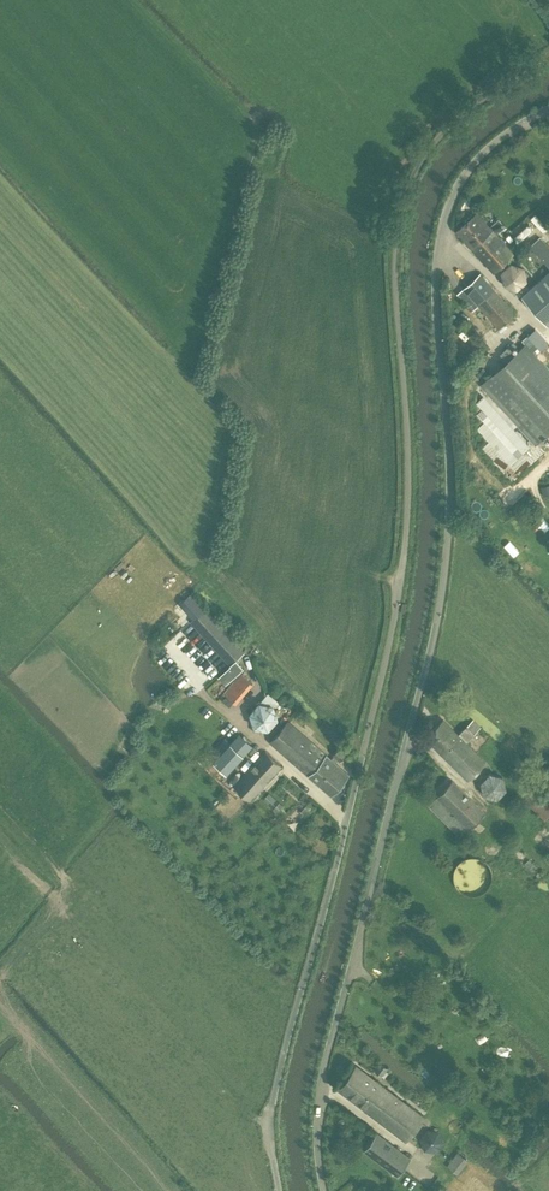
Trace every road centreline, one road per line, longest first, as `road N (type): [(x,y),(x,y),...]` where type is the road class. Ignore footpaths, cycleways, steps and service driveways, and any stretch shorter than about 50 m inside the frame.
road 1 (unclassified): [(278,1190),(270,1111),(388,652),(406,534),(395,254),(403,205),(417,167),(458,118),(548,61)]
road 2 (unclassified): [(322,1190),(321,1086),(430,651),(445,557),(434,297),(440,224),(488,149),(548,110)]

